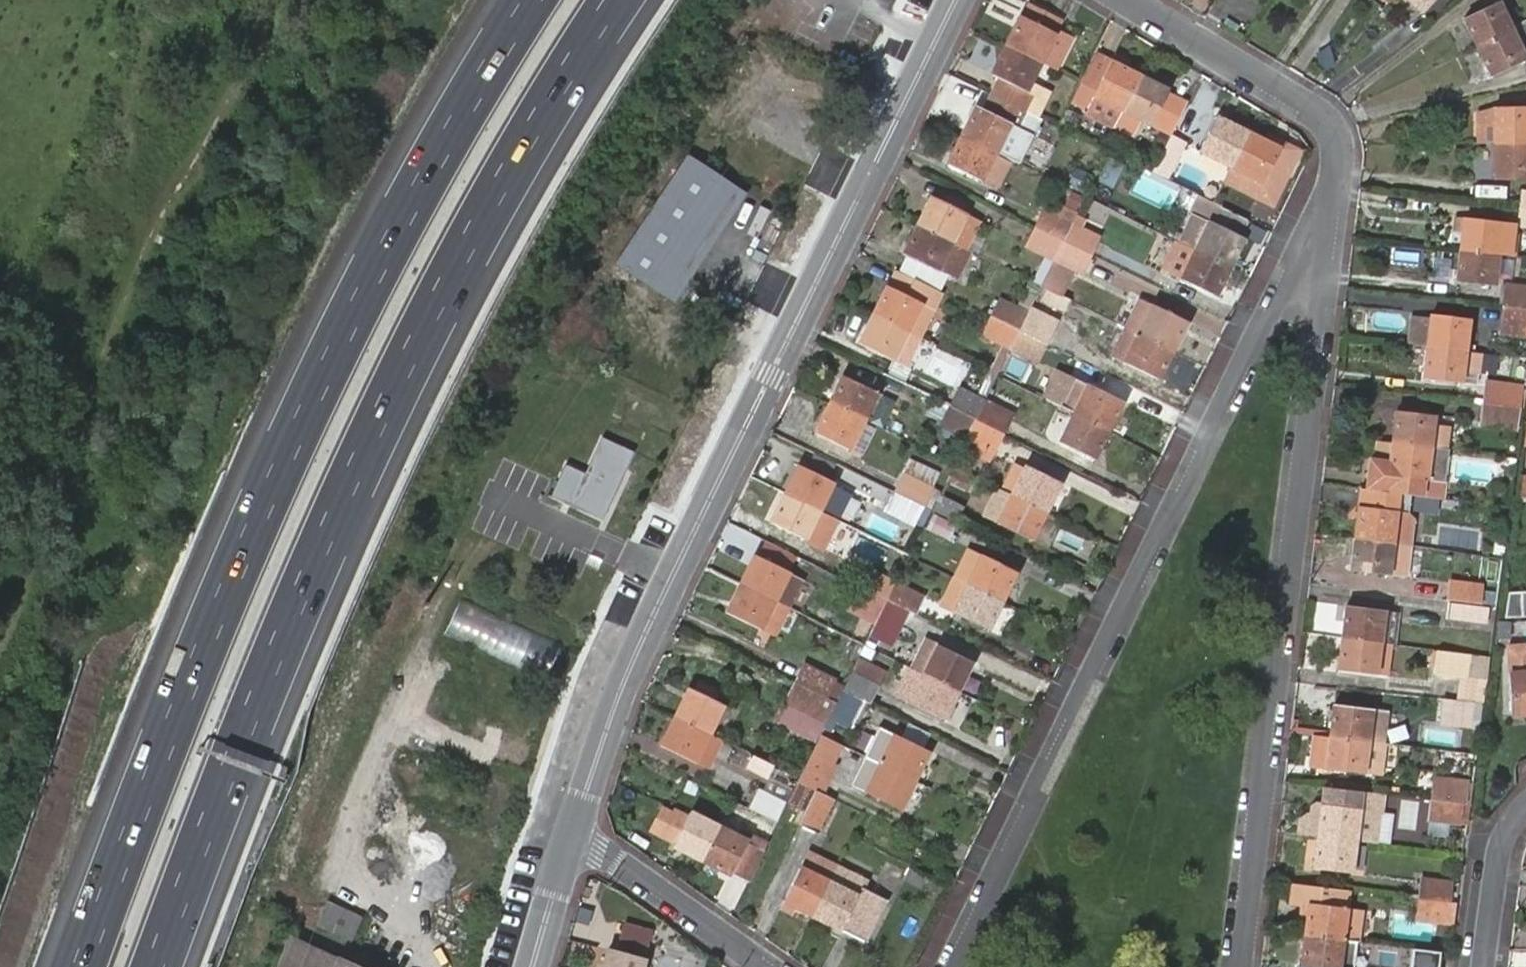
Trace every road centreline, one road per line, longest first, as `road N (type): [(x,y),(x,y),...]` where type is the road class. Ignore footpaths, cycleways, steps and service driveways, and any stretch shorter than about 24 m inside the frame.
road 1 (motorway): [(158,966),(314,570),(402,377),(505,173),(618,0)]
road 2 (motorway): [(531,0),(420,186),(262,499),(80,966)]
road 3 (residential): [(569,831),(661,599),(957,0)]
road 4 (residential): [(949,966),(1339,171)]
road 5 (residential): [(1235,966),(1339,171)]
road 6 (residential): [(1339,171),(1336,132),(1325,118),(1128,0)]
road 7 (residential): [(569,831),(768,966)]
road 8 (residential): [(1525,806),(1506,840),(1487,966)]
road 9 (residential): [(530,966),(569,831)]

